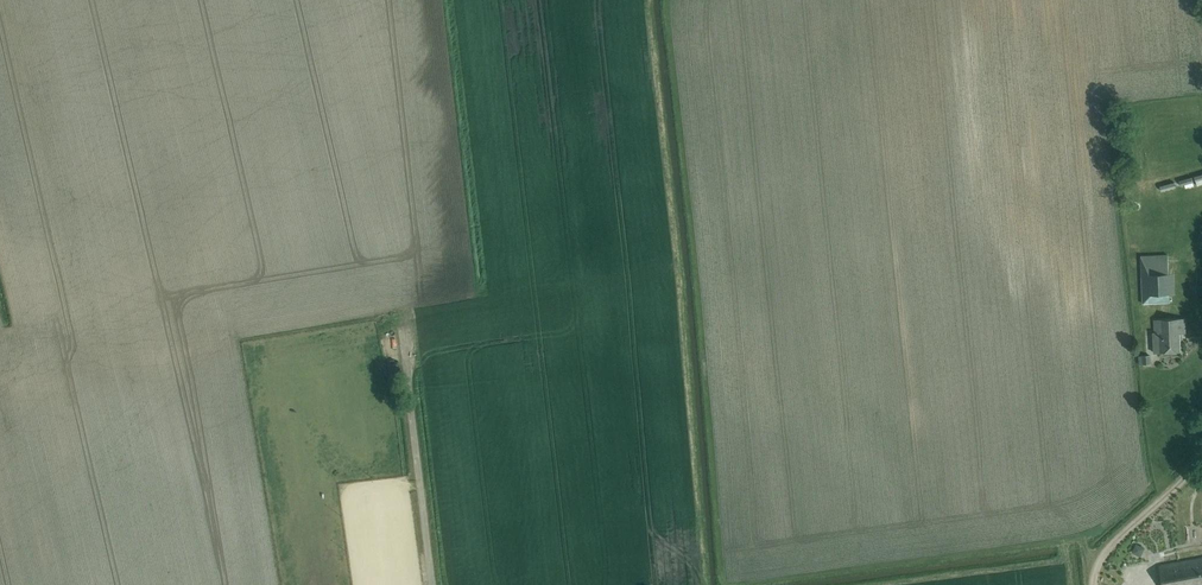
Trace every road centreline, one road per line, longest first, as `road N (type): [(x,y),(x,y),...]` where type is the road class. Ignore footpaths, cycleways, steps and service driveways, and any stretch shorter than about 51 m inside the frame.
road 1 (track): [(434,584),(400,331)]
road 2 (track): [(1095,584),(1103,556),(1201,456)]

